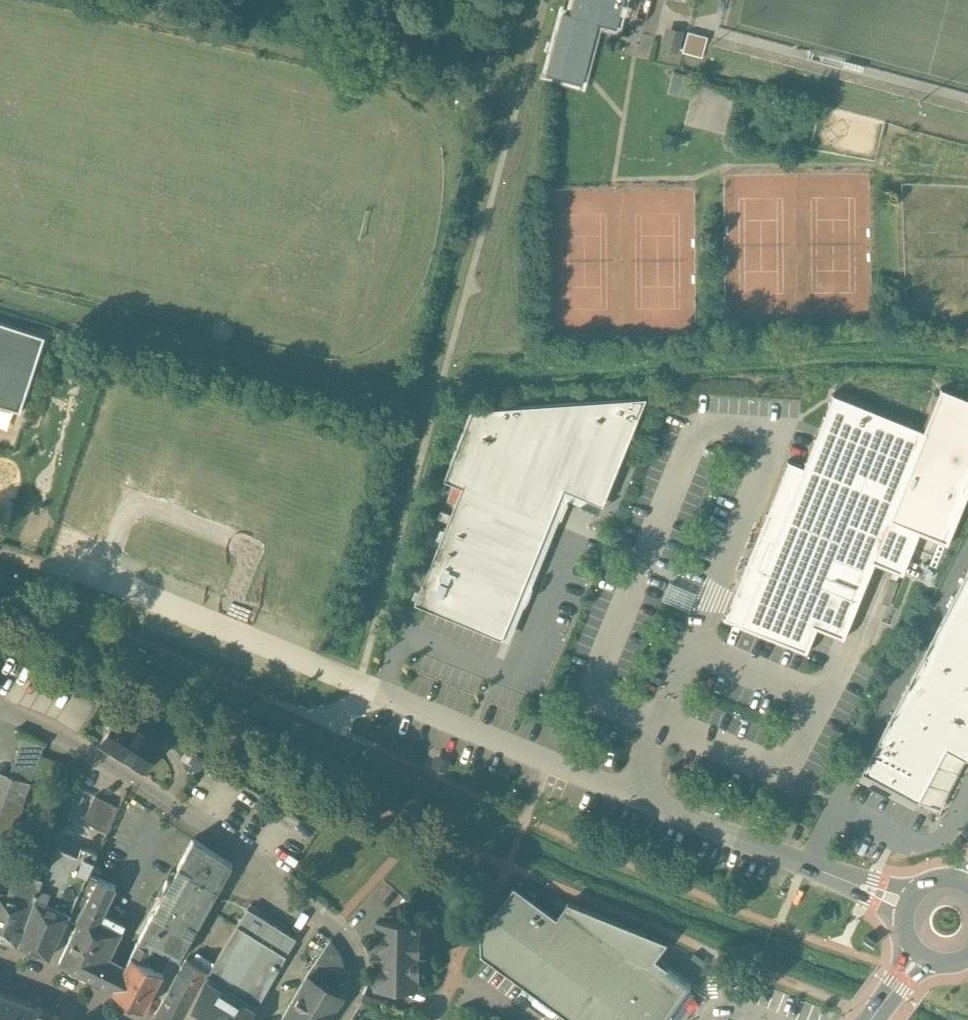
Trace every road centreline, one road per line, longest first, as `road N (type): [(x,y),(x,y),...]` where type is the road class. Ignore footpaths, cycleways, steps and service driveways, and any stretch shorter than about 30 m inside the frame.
road 1 (residential): [(341,1019),(360,979),(339,922),(255,854),(100,754),(0,709)]
road 2 (residential): [(130,1019),(0,958)]
road 3 (secondary): [(967,886),(941,879),(914,892),(903,927),(921,955)]

